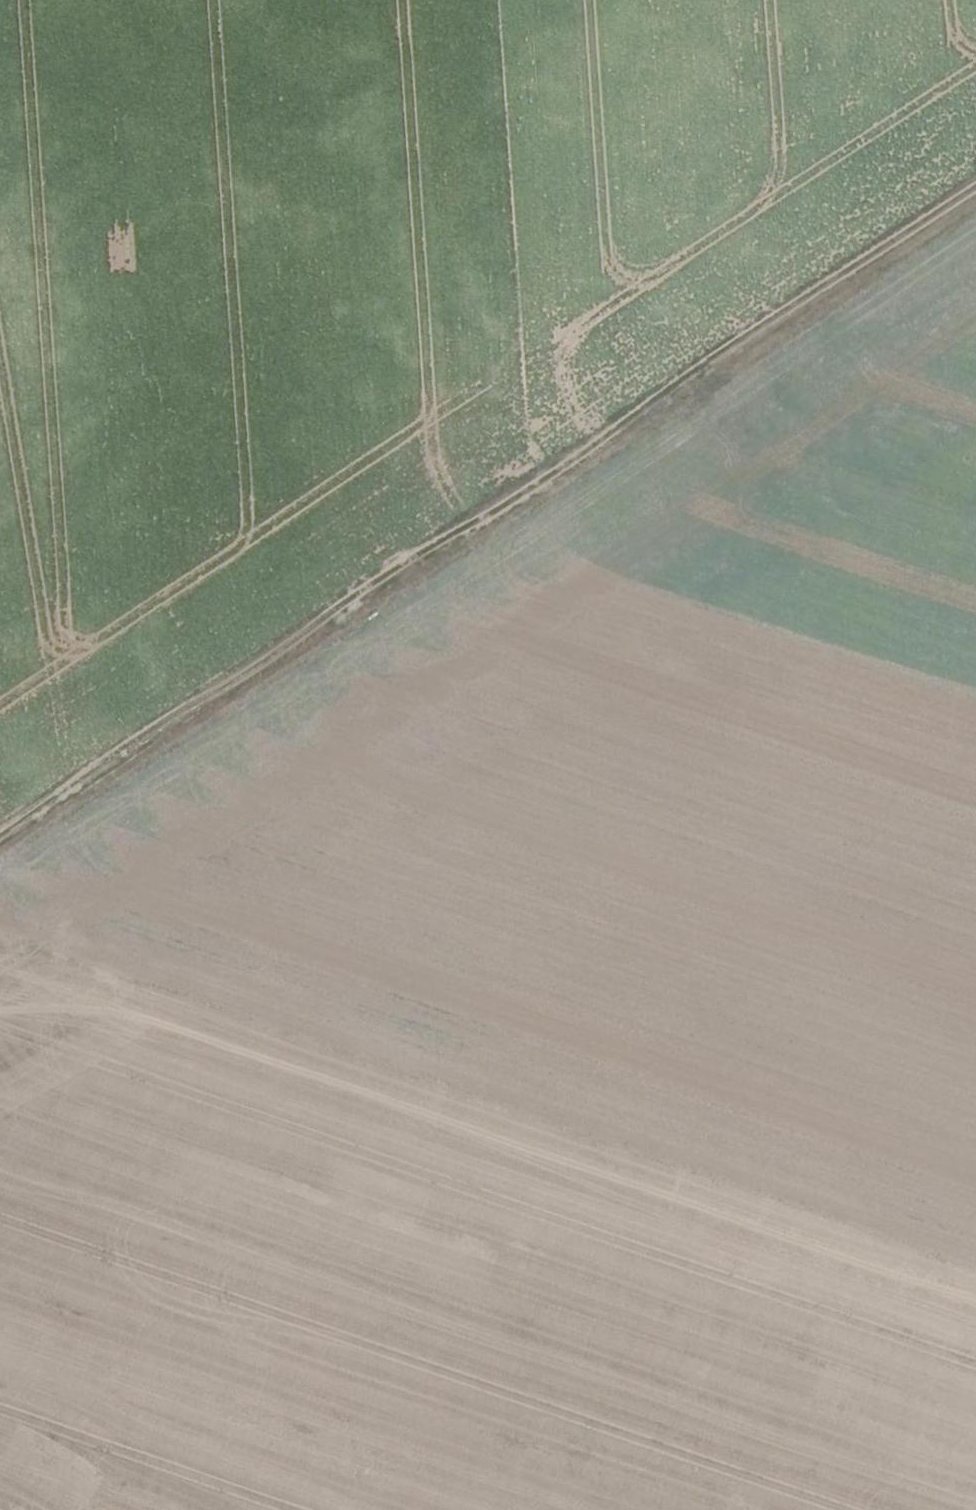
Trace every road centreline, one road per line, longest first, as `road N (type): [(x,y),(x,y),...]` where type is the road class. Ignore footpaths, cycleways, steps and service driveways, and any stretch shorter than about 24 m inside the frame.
road 1 (track): [(975,198),(735,341),(0,837)]
road 2 (primary): [(0,1299),(25,1359),(134,1509)]

